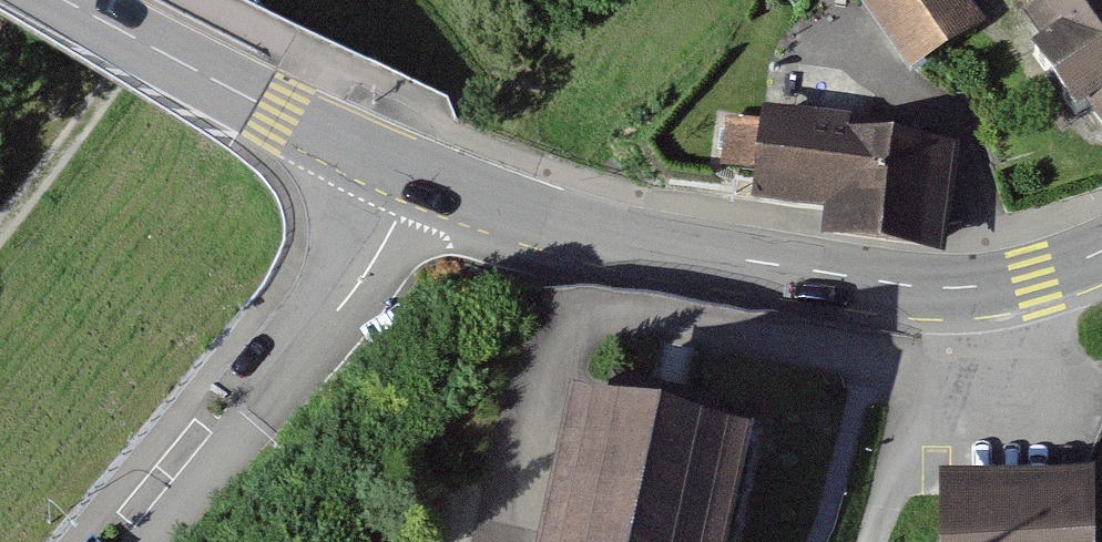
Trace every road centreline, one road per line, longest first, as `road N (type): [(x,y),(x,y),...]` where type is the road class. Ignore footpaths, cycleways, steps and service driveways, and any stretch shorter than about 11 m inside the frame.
road 1 (secondary): [(418,177),(605,238),(942,288)]
road 2 (unclassified): [(418,177),(371,266),(143,541)]
road 3 (secondary): [(65,0),(418,177)]
road 4 (track): [(0,228),(177,0)]
road 5 (residential): [(942,288),(938,361),(871,541)]
road 6 (secondary): [(942,288),(1032,276),(1101,250)]

